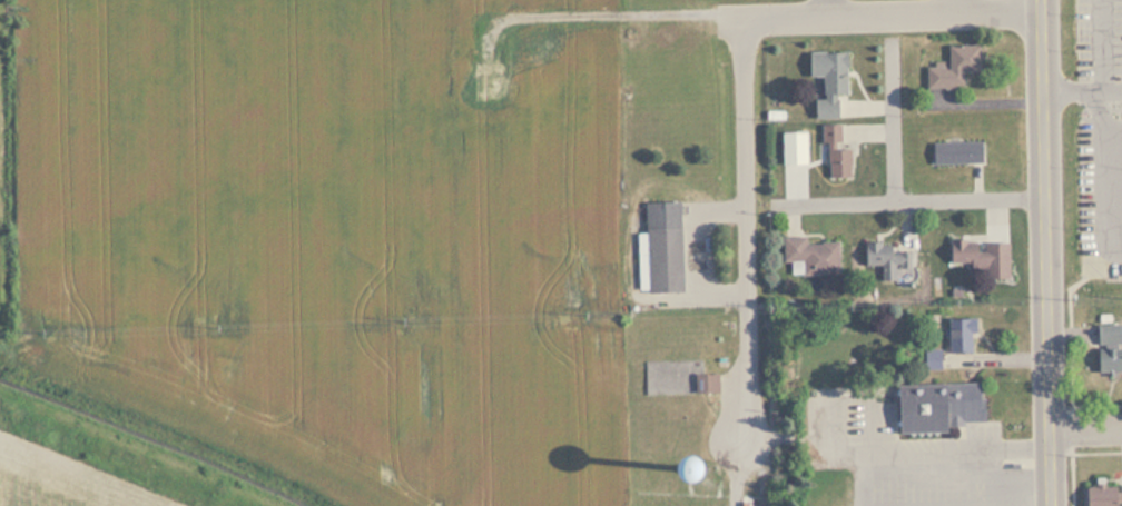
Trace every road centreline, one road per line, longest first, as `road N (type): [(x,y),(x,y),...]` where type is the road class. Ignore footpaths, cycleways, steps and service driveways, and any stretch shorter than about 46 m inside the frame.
road 1 (secondary): [(1051,505),(1040,0)]
road 2 (residential): [(741,17),(749,356),(738,441)]
road 3 (residential): [(1040,12),(741,17)]
road 4 (residential): [(1043,200),(771,208)]
road 5 (residential): [(893,204),(890,41)]

